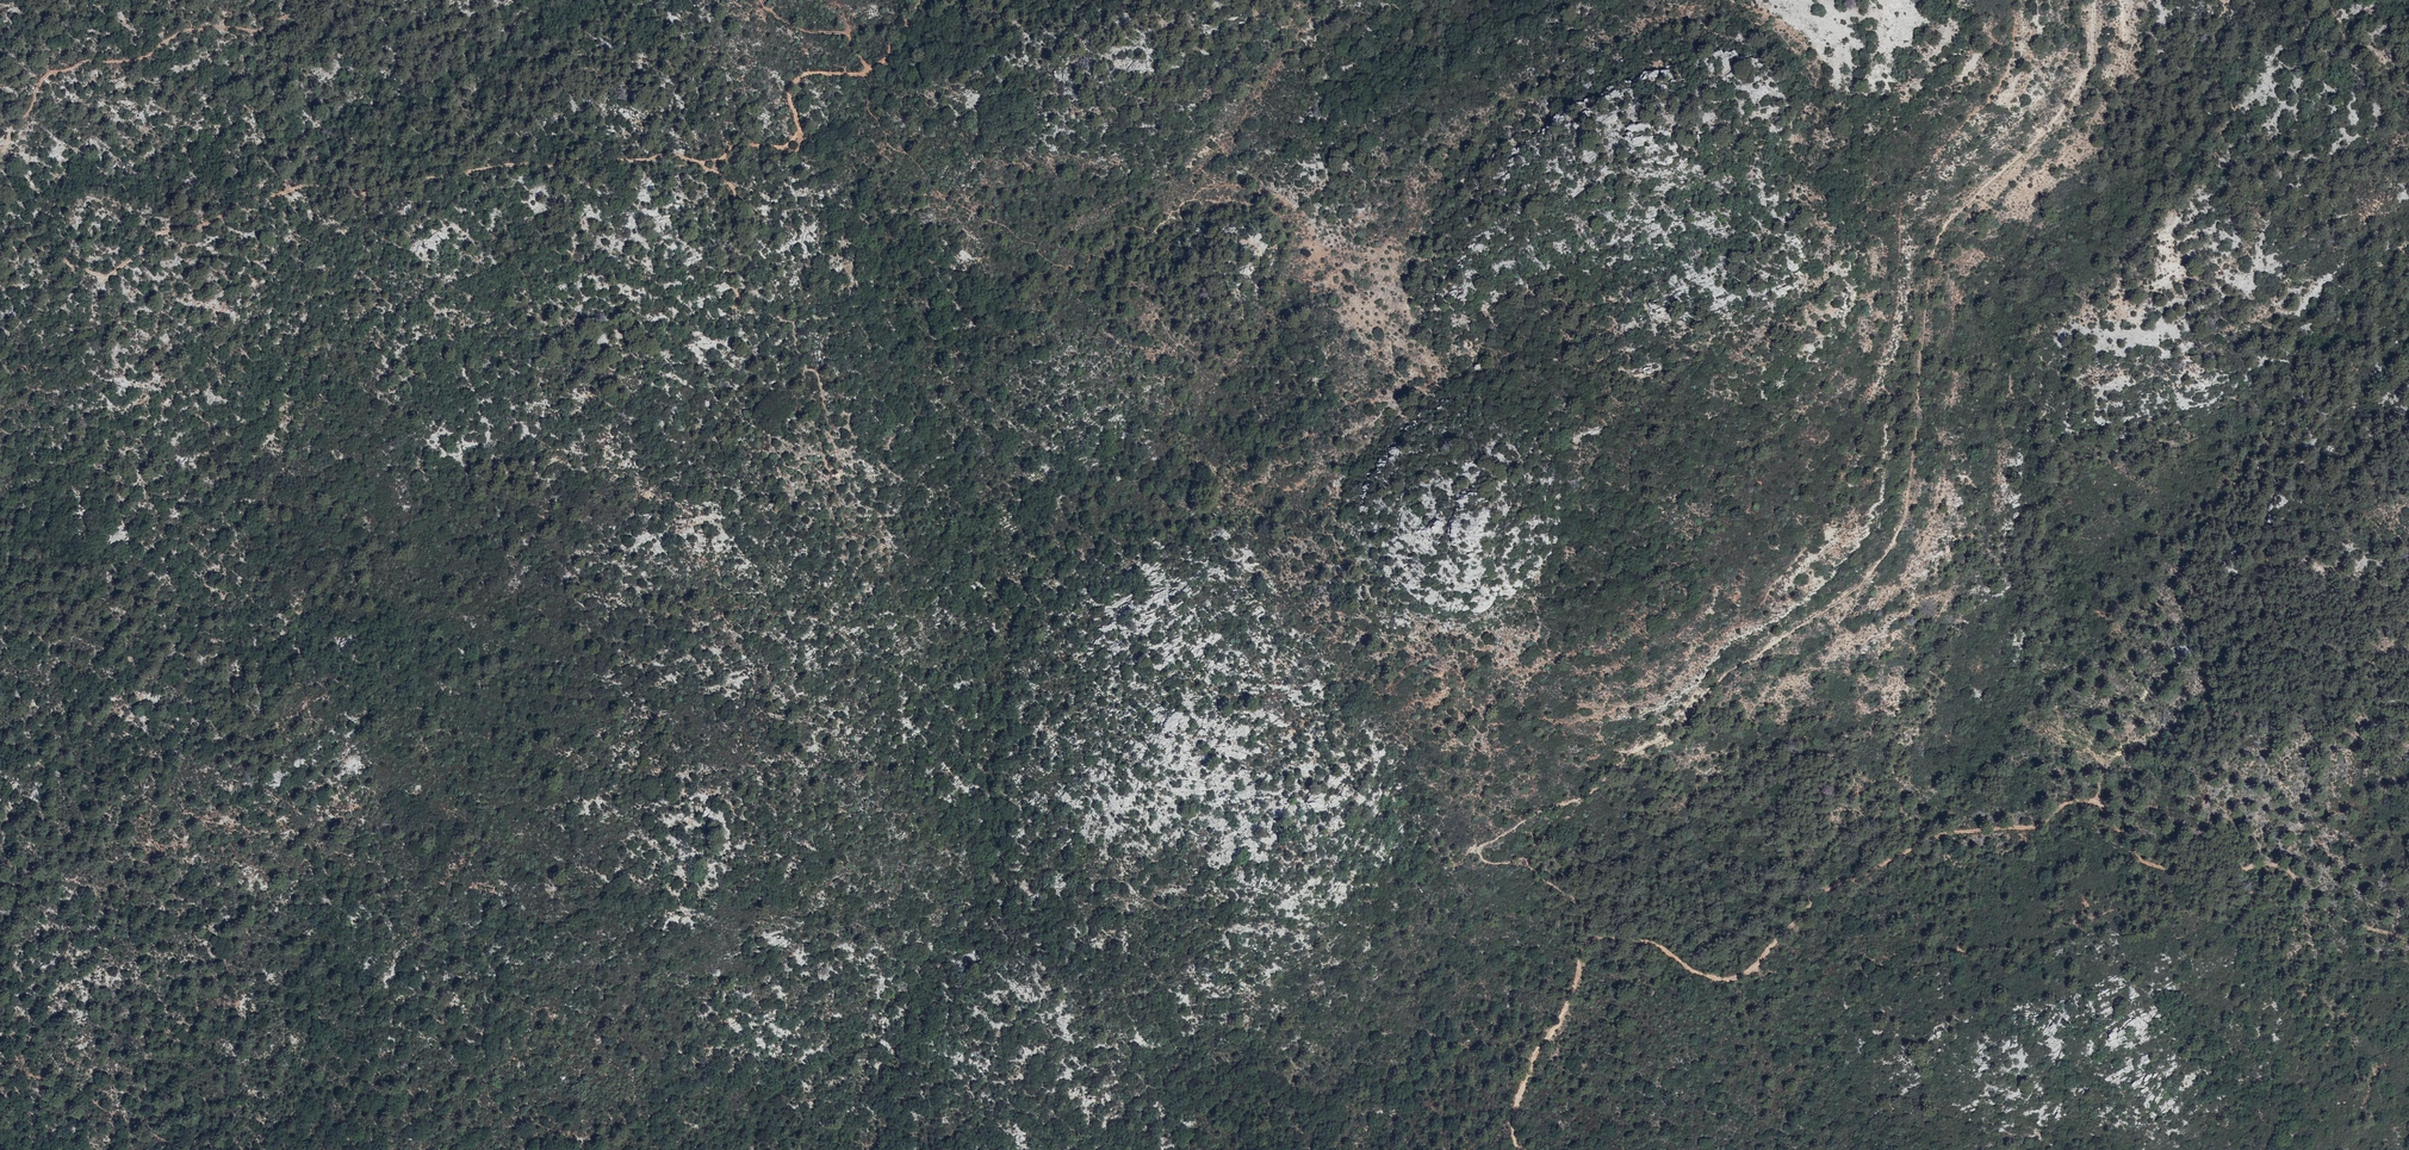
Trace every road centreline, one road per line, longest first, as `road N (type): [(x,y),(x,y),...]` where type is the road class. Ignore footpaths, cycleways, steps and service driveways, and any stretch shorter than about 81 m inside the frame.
road 1 (track): [(2096,0),(2082,87),(1936,241),(1908,508),(1890,551),(1863,582),(1738,666),(1676,731),(1481,847),(1479,856),(1492,863),(1524,860),(1579,902),(1587,936)]
road 2 (track): [(1515,1149),(1518,1092),(1576,987),(1587,936),(1653,942),(1716,980),(1740,976),(1823,889),(1909,844),(1955,831),(2035,828),(2067,801),(2111,813),(2128,828),(2141,862),(2216,875),(2280,868),(2340,919),(2408,938)]
road 3 (track): [(925,0),(878,62),(804,83),(785,146),(733,145),(720,160),(703,162),(669,155),(578,159),(364,191),(299,186),(162,233),(102,273),(48,250),(0,250)]

